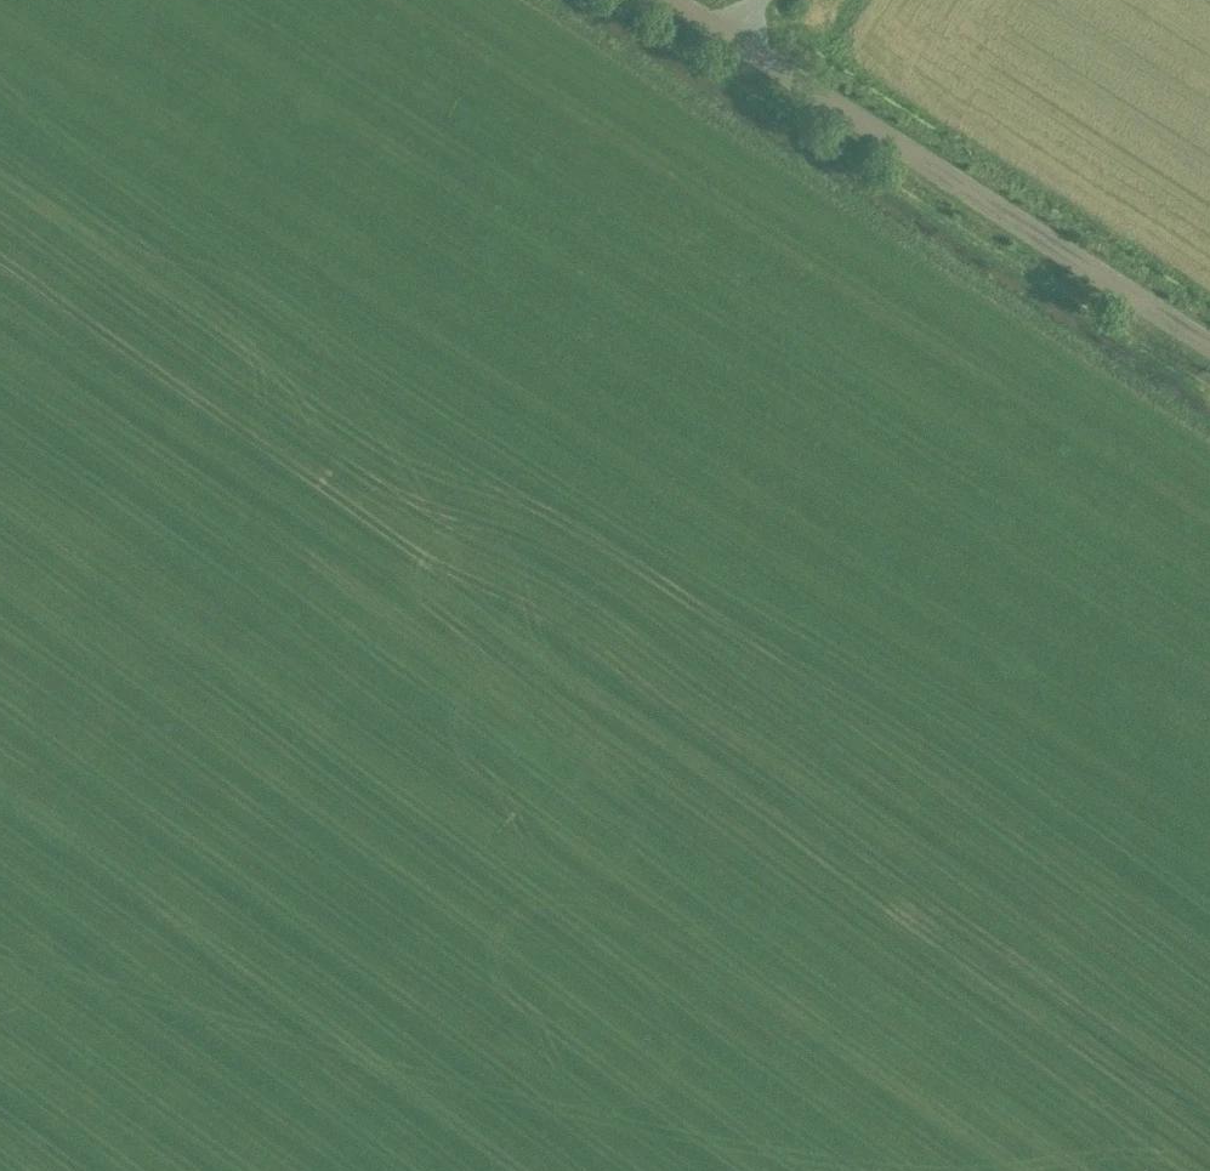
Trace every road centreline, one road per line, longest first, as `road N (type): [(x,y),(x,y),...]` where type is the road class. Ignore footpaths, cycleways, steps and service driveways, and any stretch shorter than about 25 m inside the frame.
road 1 (unclassified): [(1209,307),(743,0)]

